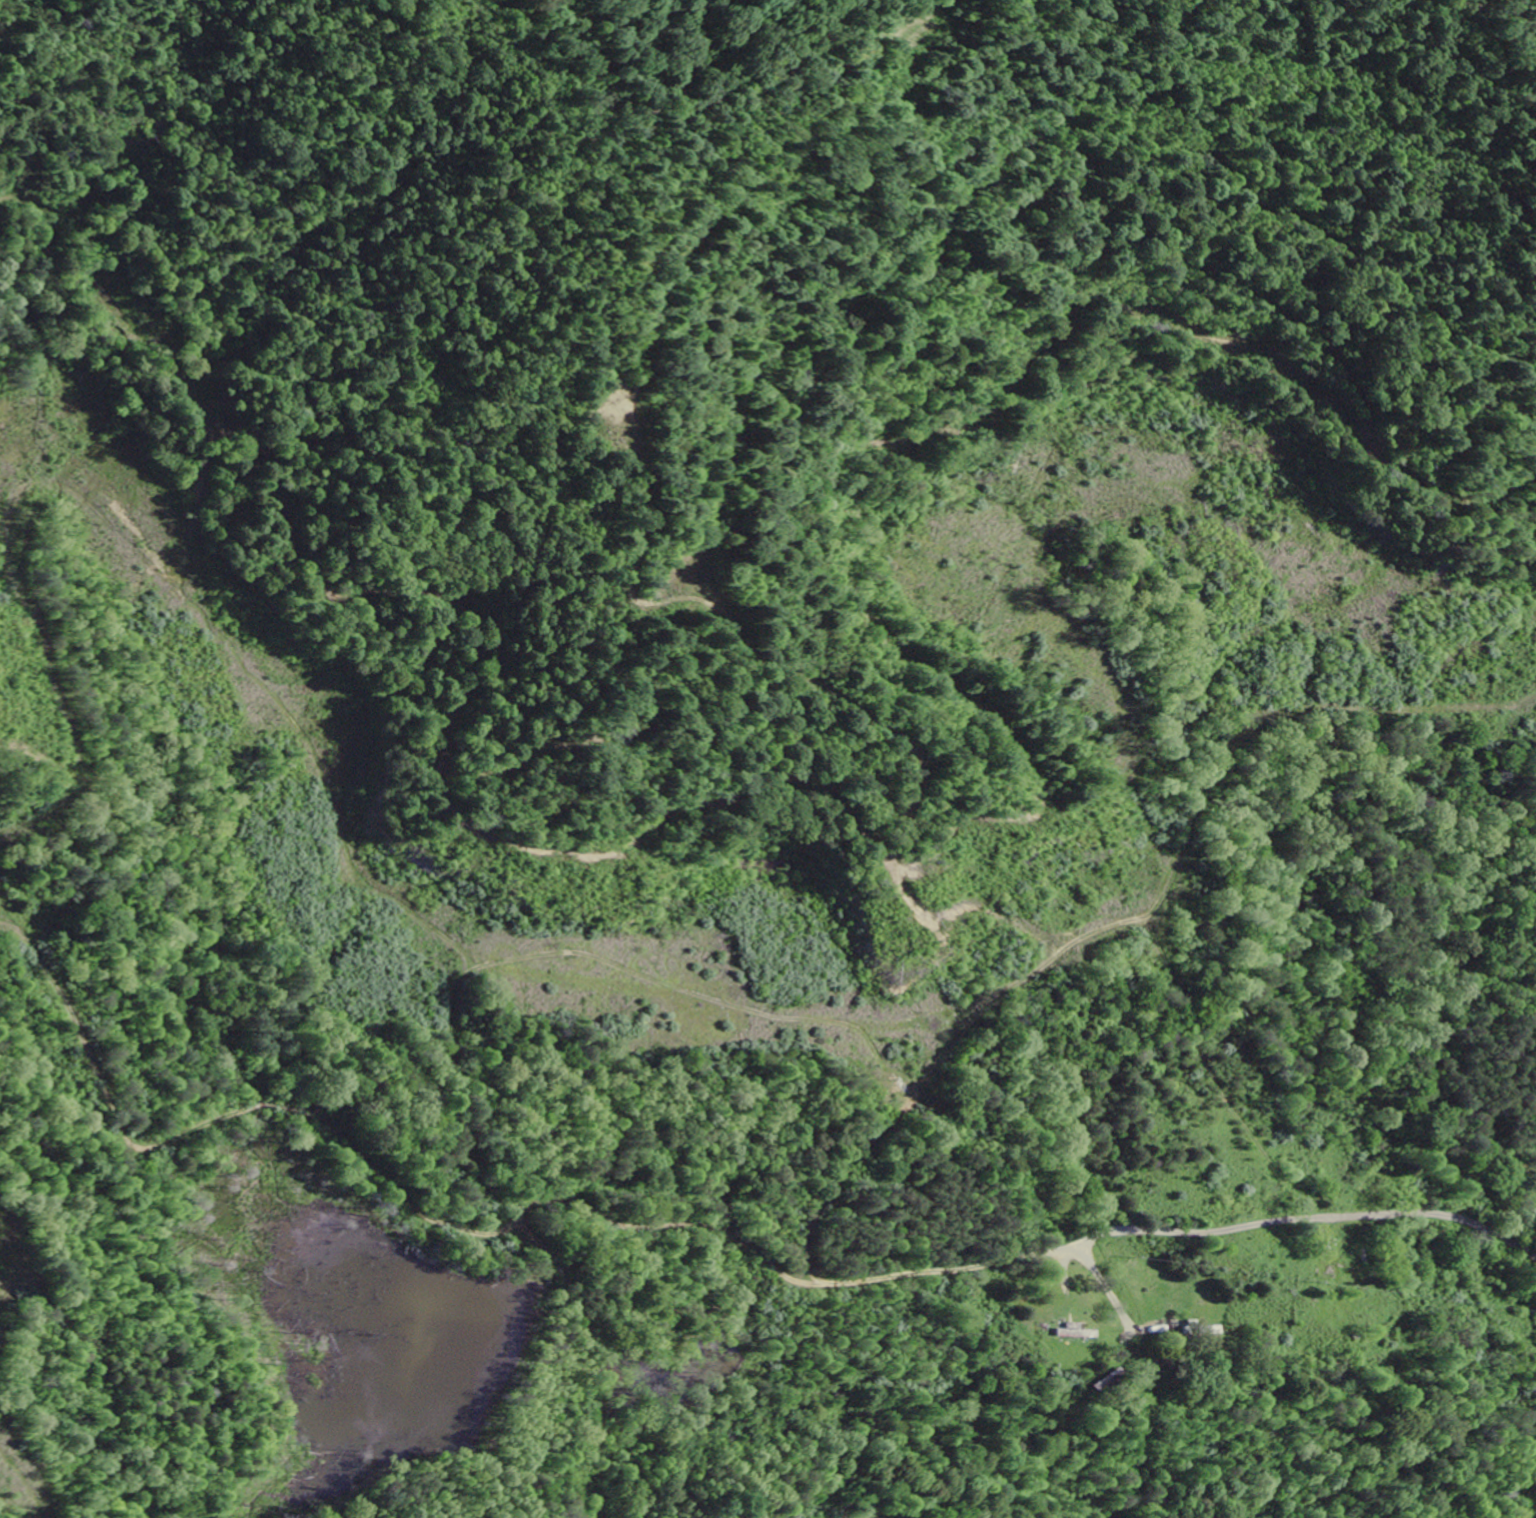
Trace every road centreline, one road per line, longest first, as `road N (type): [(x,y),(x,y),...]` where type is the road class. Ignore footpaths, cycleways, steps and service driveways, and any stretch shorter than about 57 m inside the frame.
road 1 (residential): [(1535,1258),(1458,1218),(1399,1214),(1207,1233),(1127,1229),(1095,1238),(1087,1252)]

